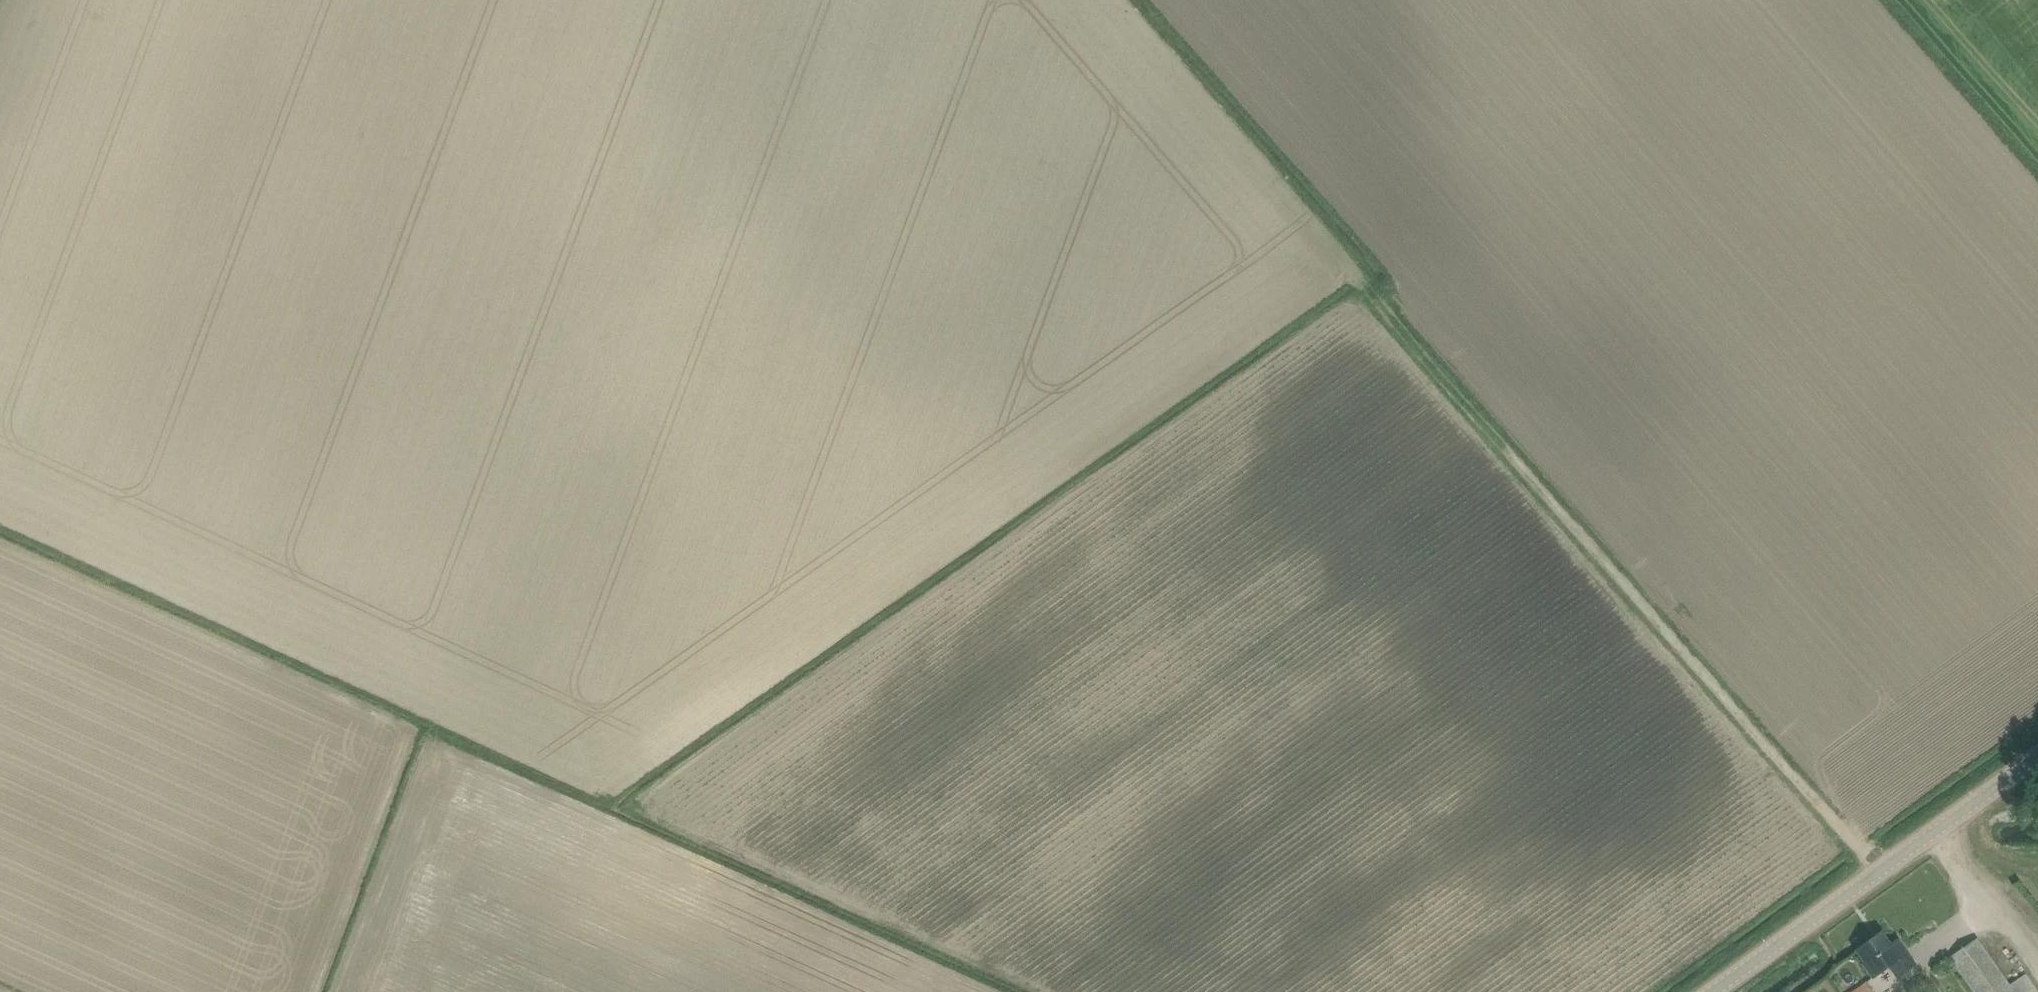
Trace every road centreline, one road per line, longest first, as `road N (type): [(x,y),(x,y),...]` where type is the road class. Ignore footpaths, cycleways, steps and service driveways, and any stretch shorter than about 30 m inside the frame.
road 1 (track): [(1379,298),(1877,872)]
road 2 (tertiary): [(1711,991),(2037,755)]

